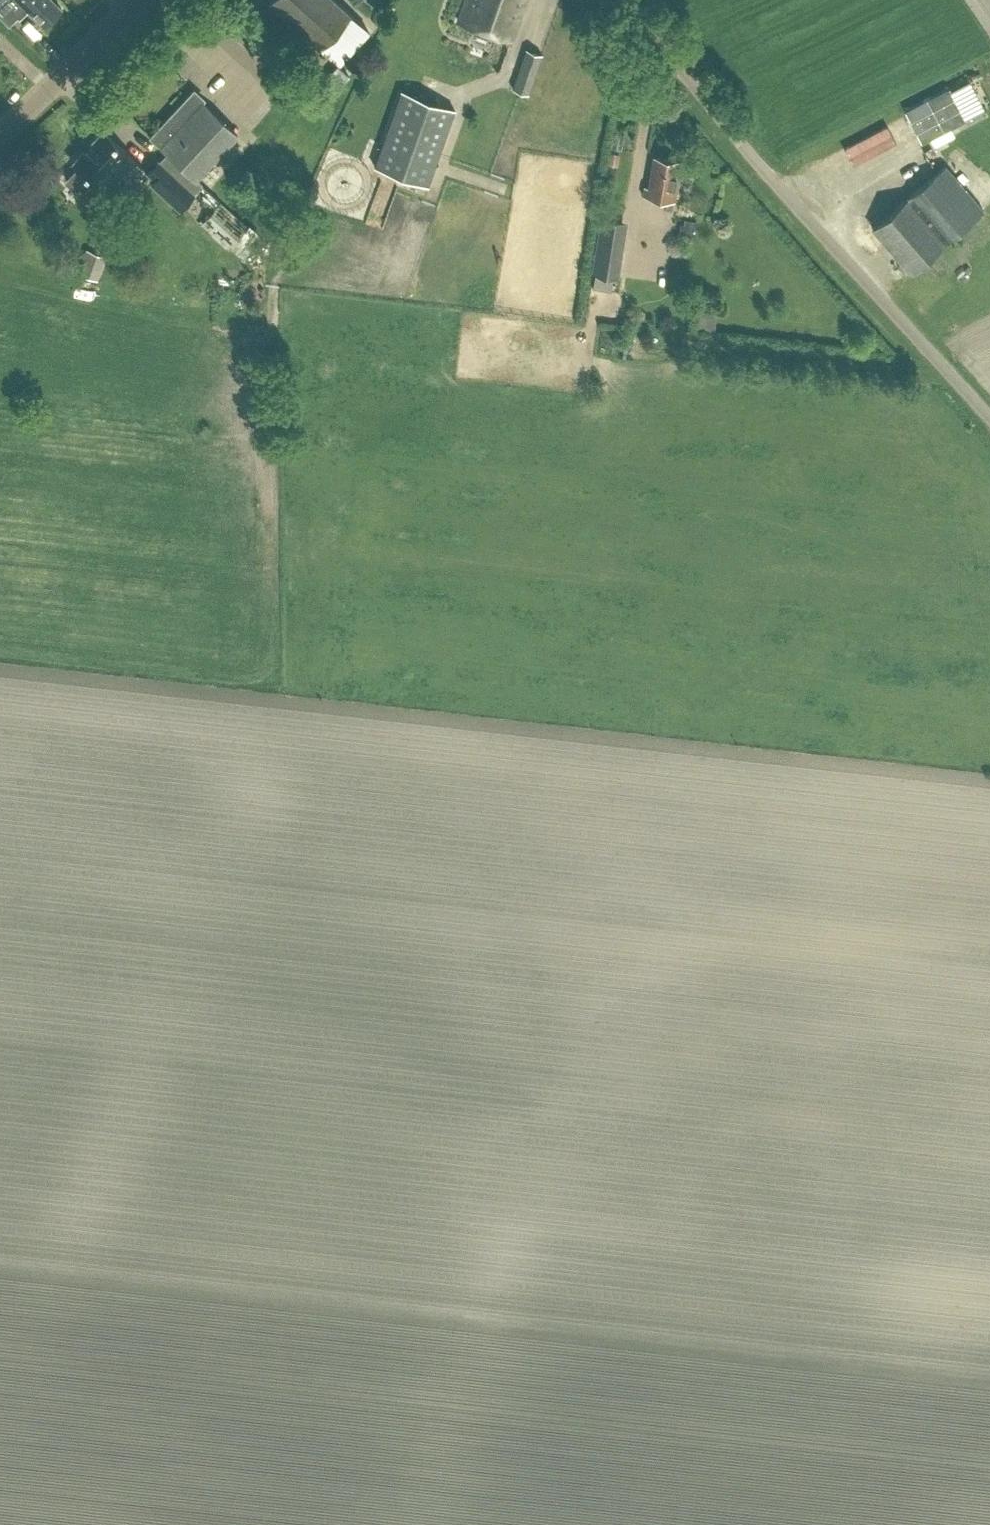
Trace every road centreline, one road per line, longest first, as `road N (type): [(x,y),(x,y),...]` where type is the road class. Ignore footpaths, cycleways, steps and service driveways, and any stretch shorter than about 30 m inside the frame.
road 1 (unclassified): [(989,413),(739,142),(631,0)]
road 2 (tertiary): [(0,136),(137,0)]

